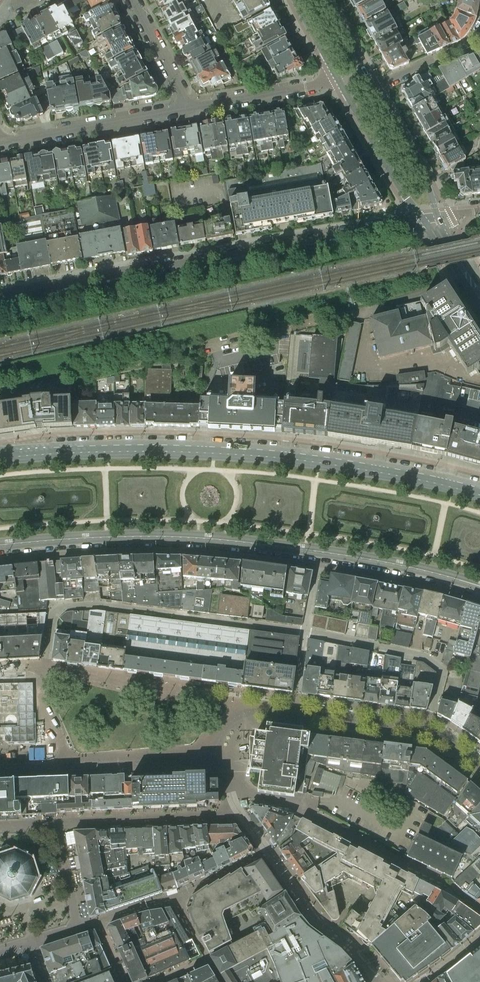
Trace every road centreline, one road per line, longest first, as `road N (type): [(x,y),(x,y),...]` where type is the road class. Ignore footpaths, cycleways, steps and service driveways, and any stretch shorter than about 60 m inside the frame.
road 1 (residential): [(254,711),(228,699),(44,671),(53,611),(96,603),(306,631),(429,658),(440,671),(428,734)]
road 2 (residential): [(0,545),(206,538),(362,558),(479,586)]
road 3 (primary): [(479,496),(273,458),(105,451),(0,459)]
road 4 (residential): [(423,220),(0,295)]
road 5 (residential): [(1,143),(189,108)]
road 6 (primary): [(339,81),(423,220)]
road 7 (residential): [(189,108),(339,81)]
road 8 (primary): [(437,217),(372,86)]
road 9 (residential): [(428,734),(296,714)]
road 10 (residential): [(189,108),(132,0)]

